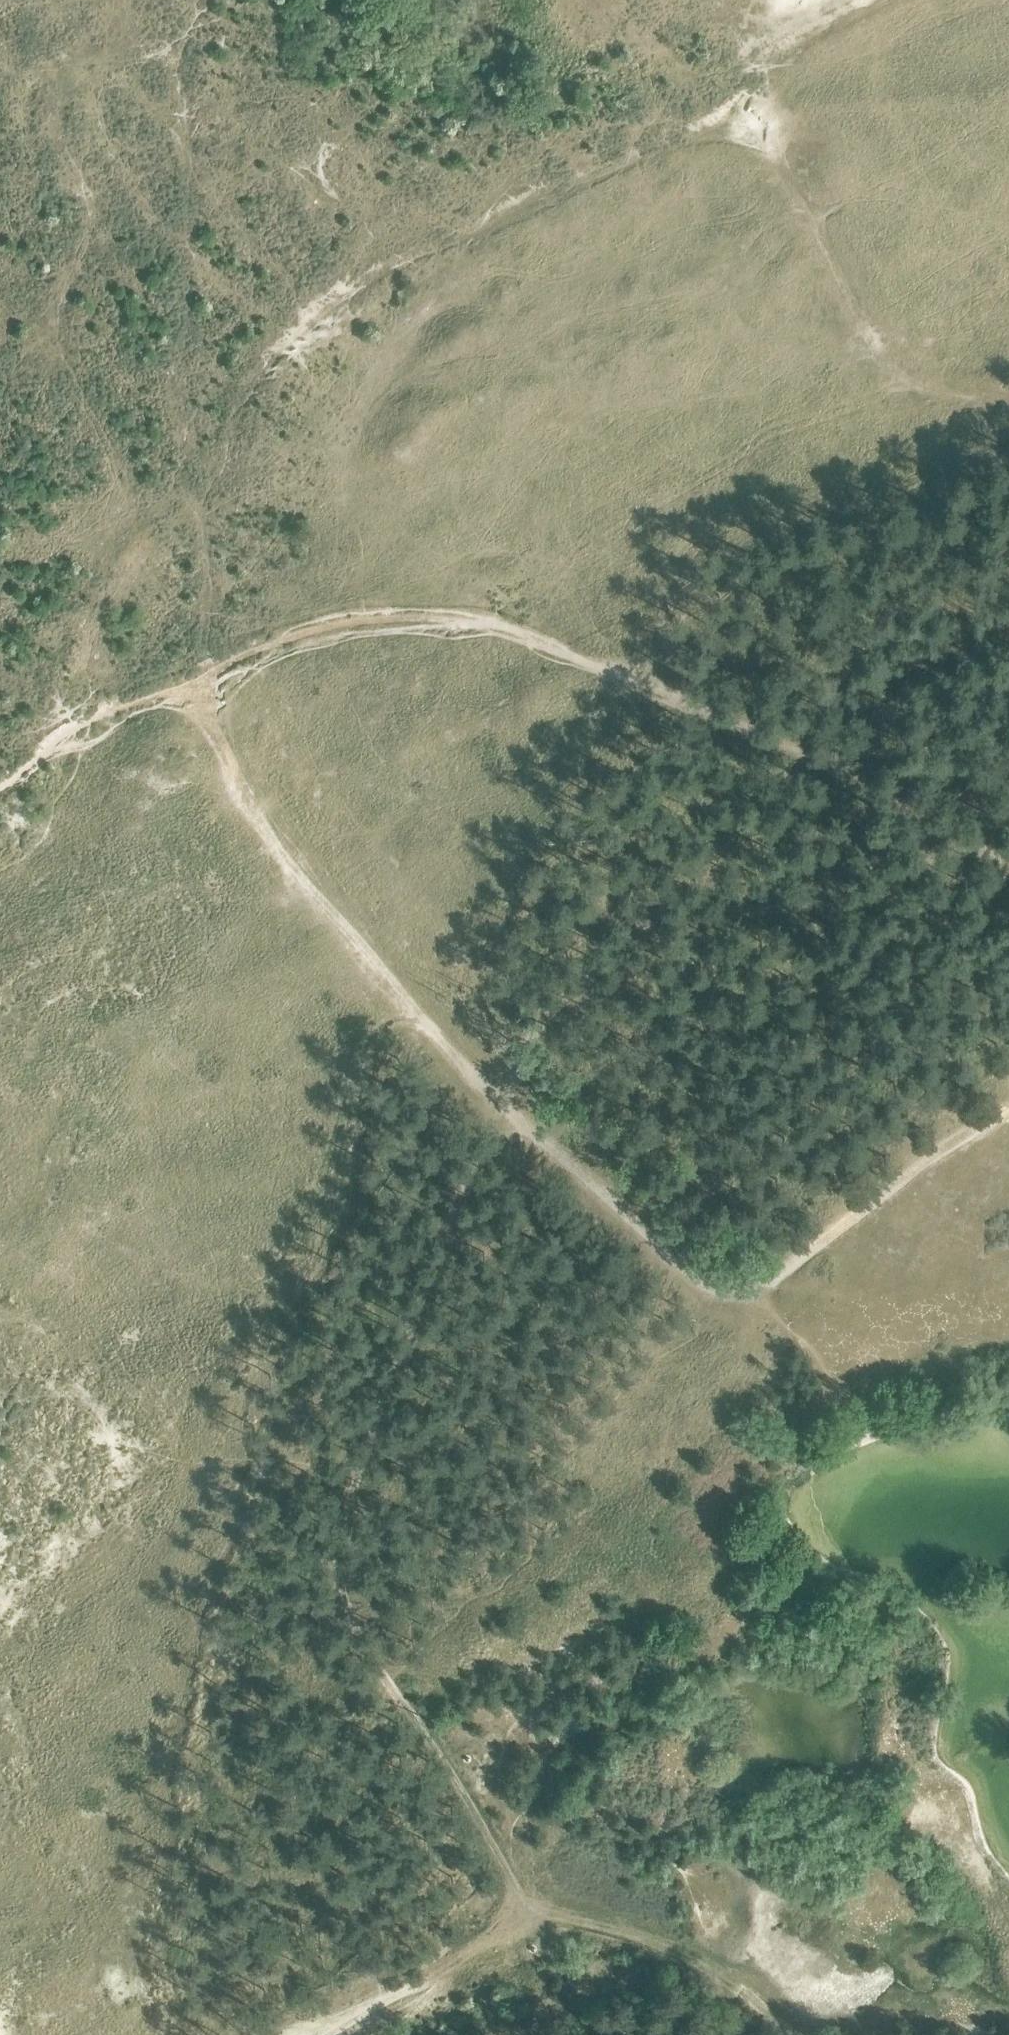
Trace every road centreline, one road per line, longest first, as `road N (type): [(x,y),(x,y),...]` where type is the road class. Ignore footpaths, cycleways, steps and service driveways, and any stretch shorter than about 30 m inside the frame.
road 1 (track): [(322,2034),(530,1907),(716,1969),(795,2034)]
road 2 (track): [(1008,1103),(732,1300)]

